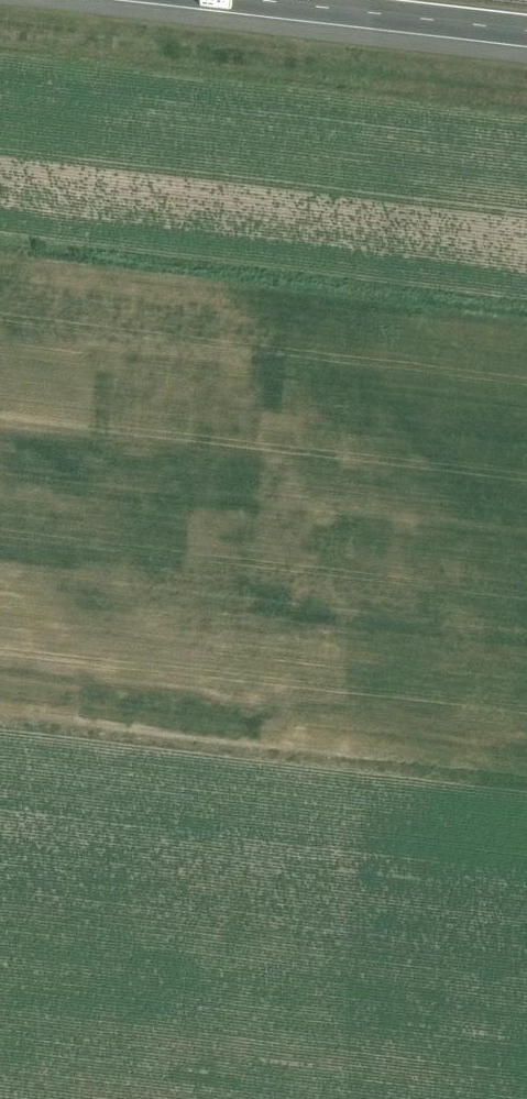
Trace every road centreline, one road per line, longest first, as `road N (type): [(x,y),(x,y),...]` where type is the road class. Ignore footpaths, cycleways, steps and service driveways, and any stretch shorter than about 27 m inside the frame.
road 1 (motorway): [(257,0),(526,31)]

